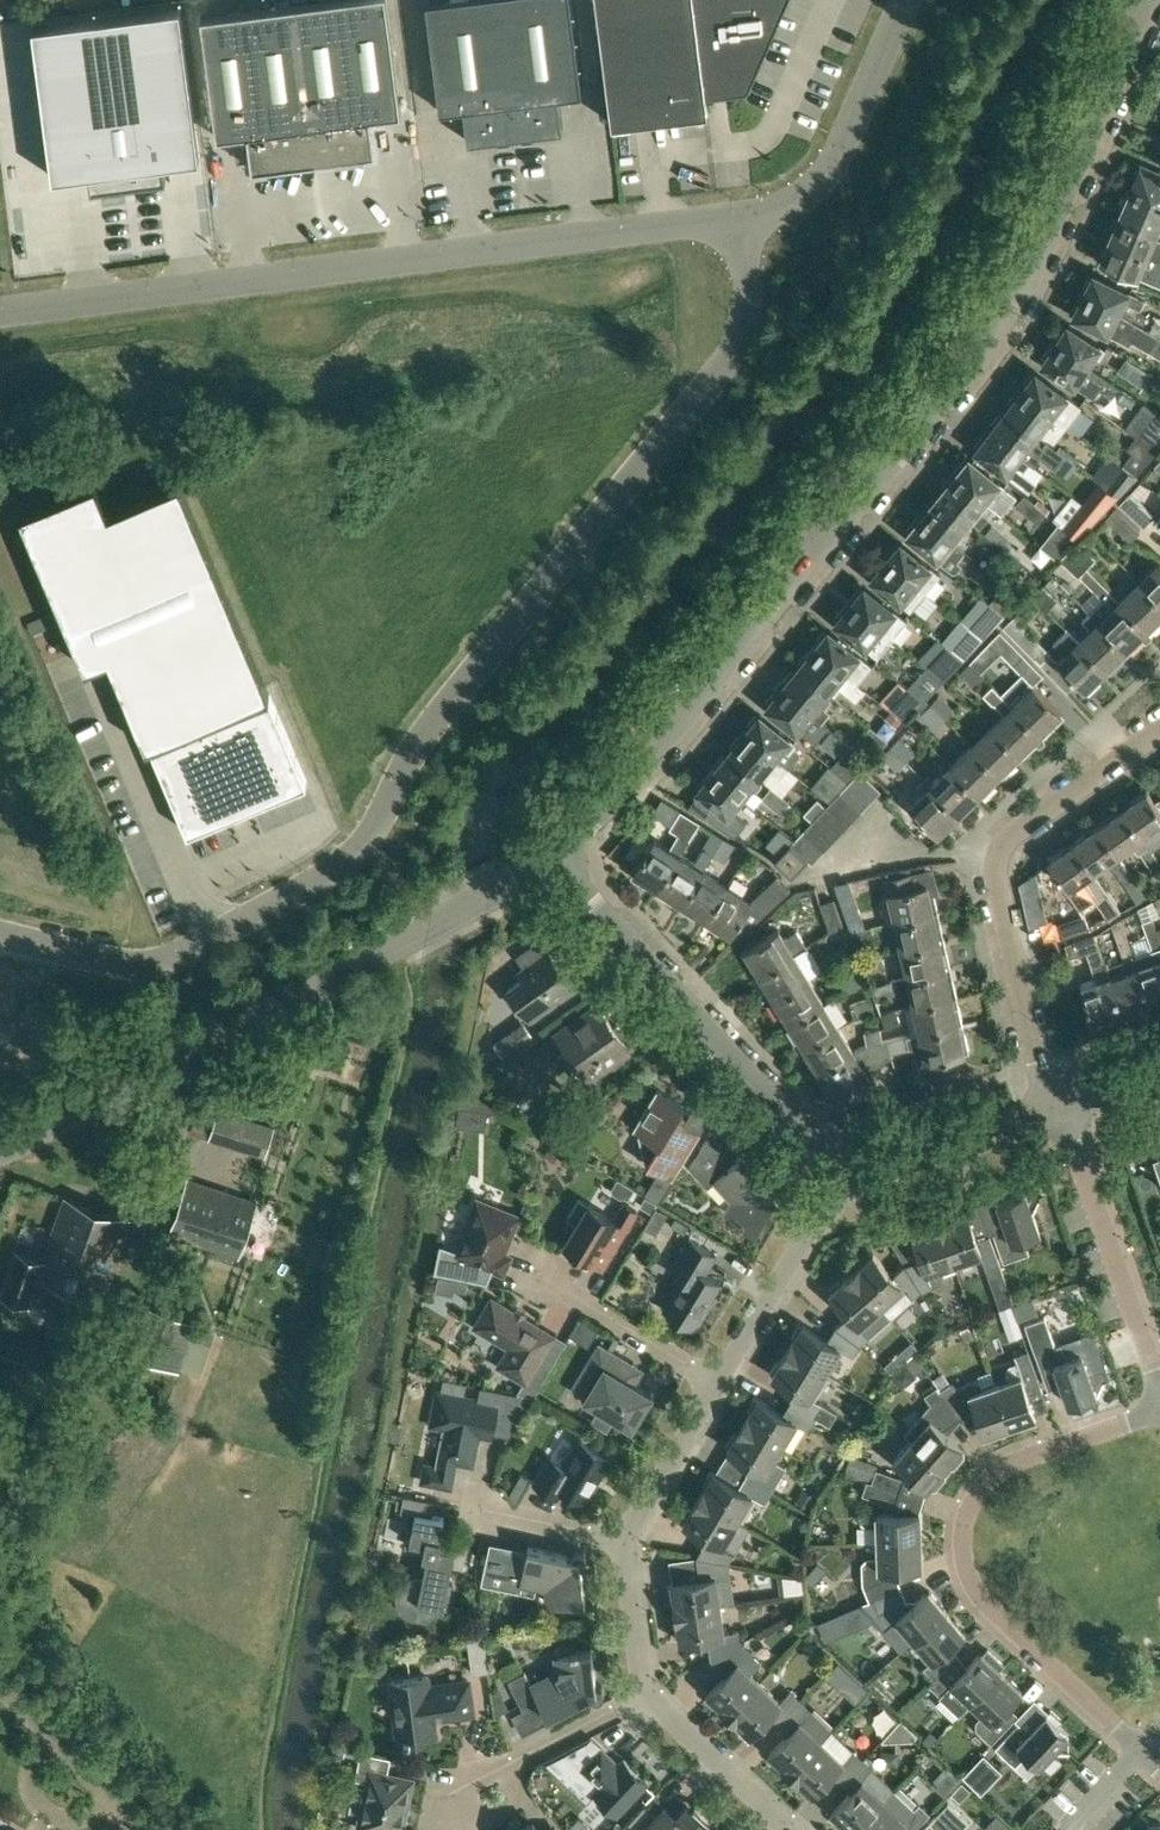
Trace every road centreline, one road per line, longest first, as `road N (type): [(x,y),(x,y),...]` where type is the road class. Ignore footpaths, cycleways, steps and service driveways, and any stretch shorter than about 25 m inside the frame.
road 1 (unclassified): [(735,216),(747,305),(730,356),(432,724),(363,845),(323,877),(170,959),(112,961),(0,935)]
road 2 (residential): [(553,862),(982,385),(1058,282),(1159,38)]
road 3 (unclassified): [(735,216),(0,315)]
road 4 (unclassified): [(0,1154),(553,862)]
road 5 (residential): [(1135,1751),(980,1598),(961,1553),(974,1492),(1004,1466),(1159,1409)]
road 6 (residential): [(1057,1108),(999,894),(1003,859),(1016,833),(1159,731)]
road 7 (residential): [(838,1186),(553,862)]
road 8 (residential): [(1159,1392),(1057,1108)]
road 9 (unclassified): [(905,0),(827,171),(794,202),(735,216)]
road 10 (residential): [(430,1829),(445,1810),(648,1687)]
road 11 (residential): [(838,1186),(1057,1108)]
road 12 (residential): [(710,1378),(802,1254),(838,1186)]
road 13 (residential): [(792,1829),(648,1687)]
road 14 (residential): [(710,1378),(545,1265)]
road 15 (residential): [(631,1537),(650,1475),(710,1378)]
road 16 (residential): [(631,1537),(468,1500)]
road 17 (residential): [(648,1687),(631,1537)]

